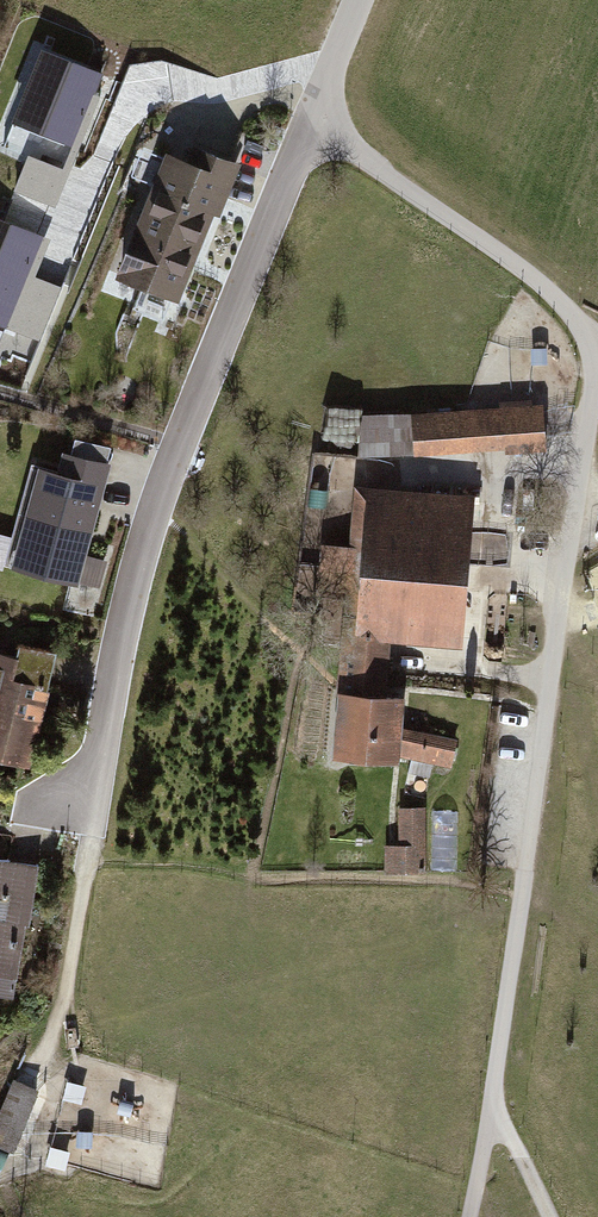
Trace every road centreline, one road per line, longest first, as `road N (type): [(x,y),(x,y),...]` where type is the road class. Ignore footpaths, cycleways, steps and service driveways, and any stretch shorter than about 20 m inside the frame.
road 1 (residential): [(308,140),(392,180),(561,307),(597,349),(538,779)]
road 2 (residential): [(308,140),(175,439),(74,824)]
road 3 (track): [(538,779),(496,1100),(472,1216)]
road 4 (residential): [(364,0),(308,140)]
road 5 (track): [(496,1100),(549,1216)]

